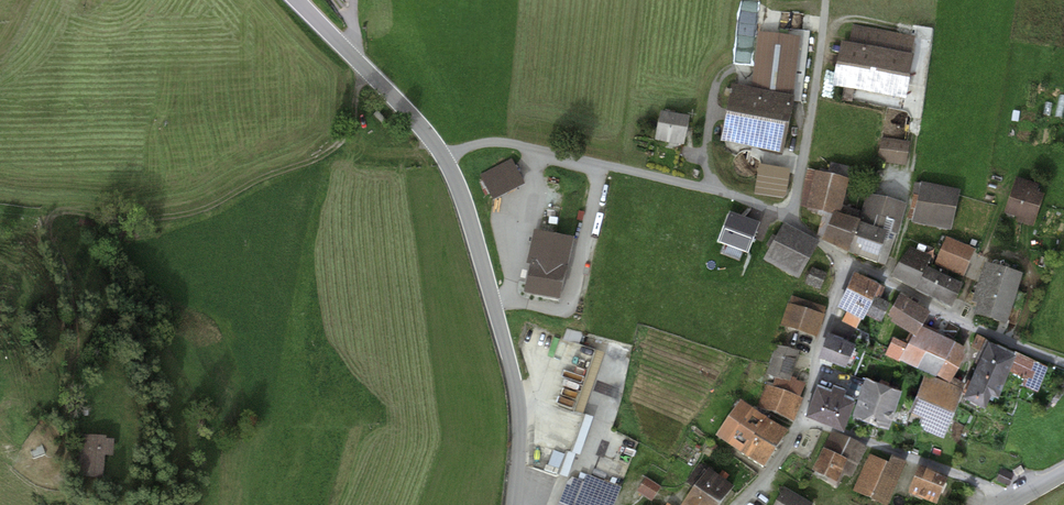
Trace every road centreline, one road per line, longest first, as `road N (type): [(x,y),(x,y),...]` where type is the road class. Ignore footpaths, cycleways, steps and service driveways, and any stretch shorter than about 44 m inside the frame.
road 1 (track): [(358,61),(350,124),(317,158),(192,213),(48,216),(49,238),(79,293),(73,393),(56,474)]
road 2 (tertiary): [(509,504),(514,386),(442,155),(298,0)]
road 3 (residential): [(841,262),(1063,362)]
road 4 (residential): [(800,420),(1014,496)]
road 5 (track): [(792,220),(826,0)]
road 6 (residential): [(841,262),(800,420)]
road 7 (track): [(982,254),(1010,254),(1029,272),(1015,345)]

